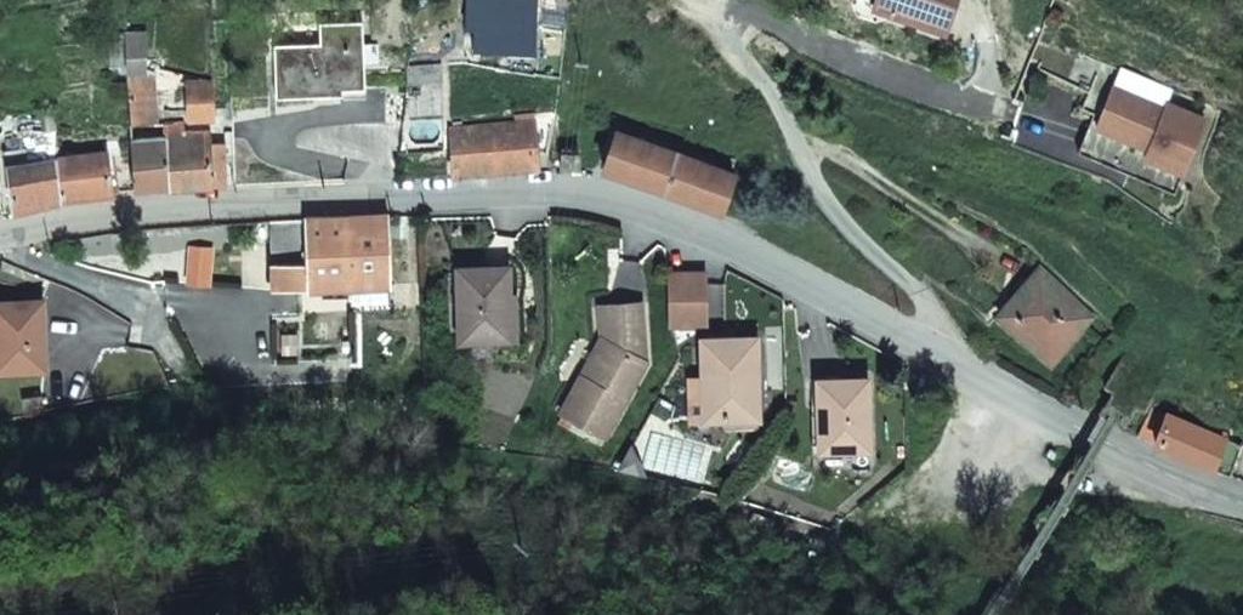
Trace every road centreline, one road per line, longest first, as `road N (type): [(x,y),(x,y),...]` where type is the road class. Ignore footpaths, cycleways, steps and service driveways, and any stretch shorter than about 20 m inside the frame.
road 1 (residential): [(0,236),(134,212),(566,190),(736,240),(1242,507)]

